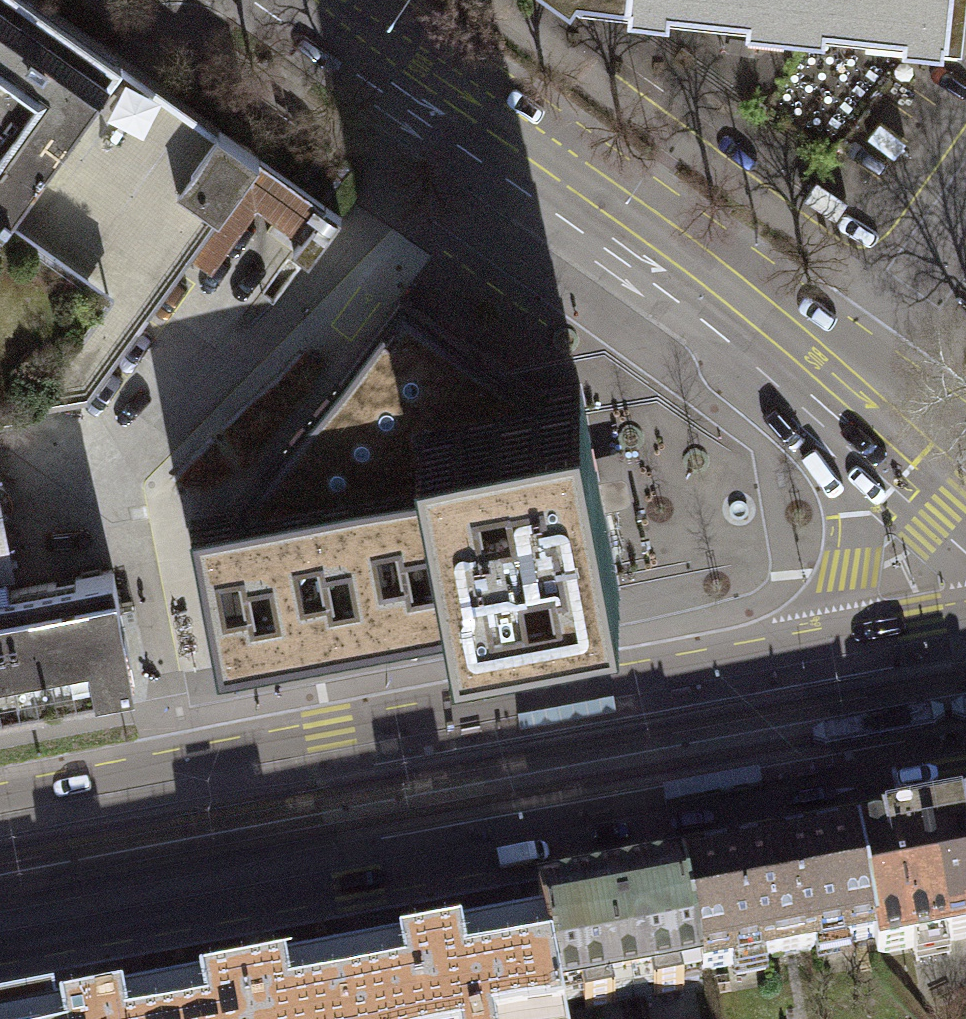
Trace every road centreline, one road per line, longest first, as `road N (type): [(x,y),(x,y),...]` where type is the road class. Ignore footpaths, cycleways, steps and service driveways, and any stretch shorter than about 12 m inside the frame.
road 1 (secondary): [(0,953),(965,775)]
road 2 (secondary): [(819,637),(0,794)]
road 3 (secondary): [(831,385),(738,307),(317,0)]
road 4 (residential): [(965,215),(831,385)]
road 5 (secondary): [(848,425),(844,567),(819,637)]
road 6 (secondary): [(848,425),(965,529)]
road 7 (secondary): [(965,608),(819,637)]
road 8 (secondary): [(965,437),(831,385)]

